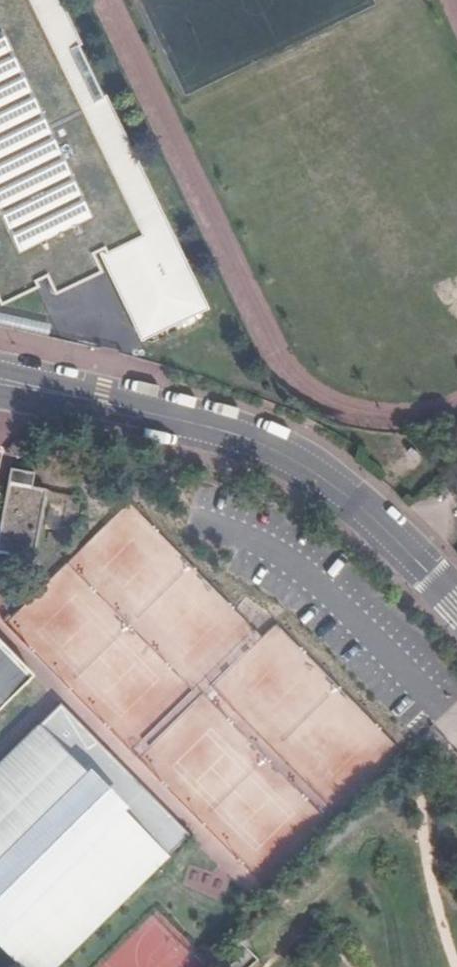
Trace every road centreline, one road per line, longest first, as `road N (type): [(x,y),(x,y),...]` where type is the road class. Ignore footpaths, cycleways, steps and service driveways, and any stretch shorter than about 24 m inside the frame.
road 1 (unclassified): [(0,382),(216,429),(289,457),(351,498),(456,601)]

